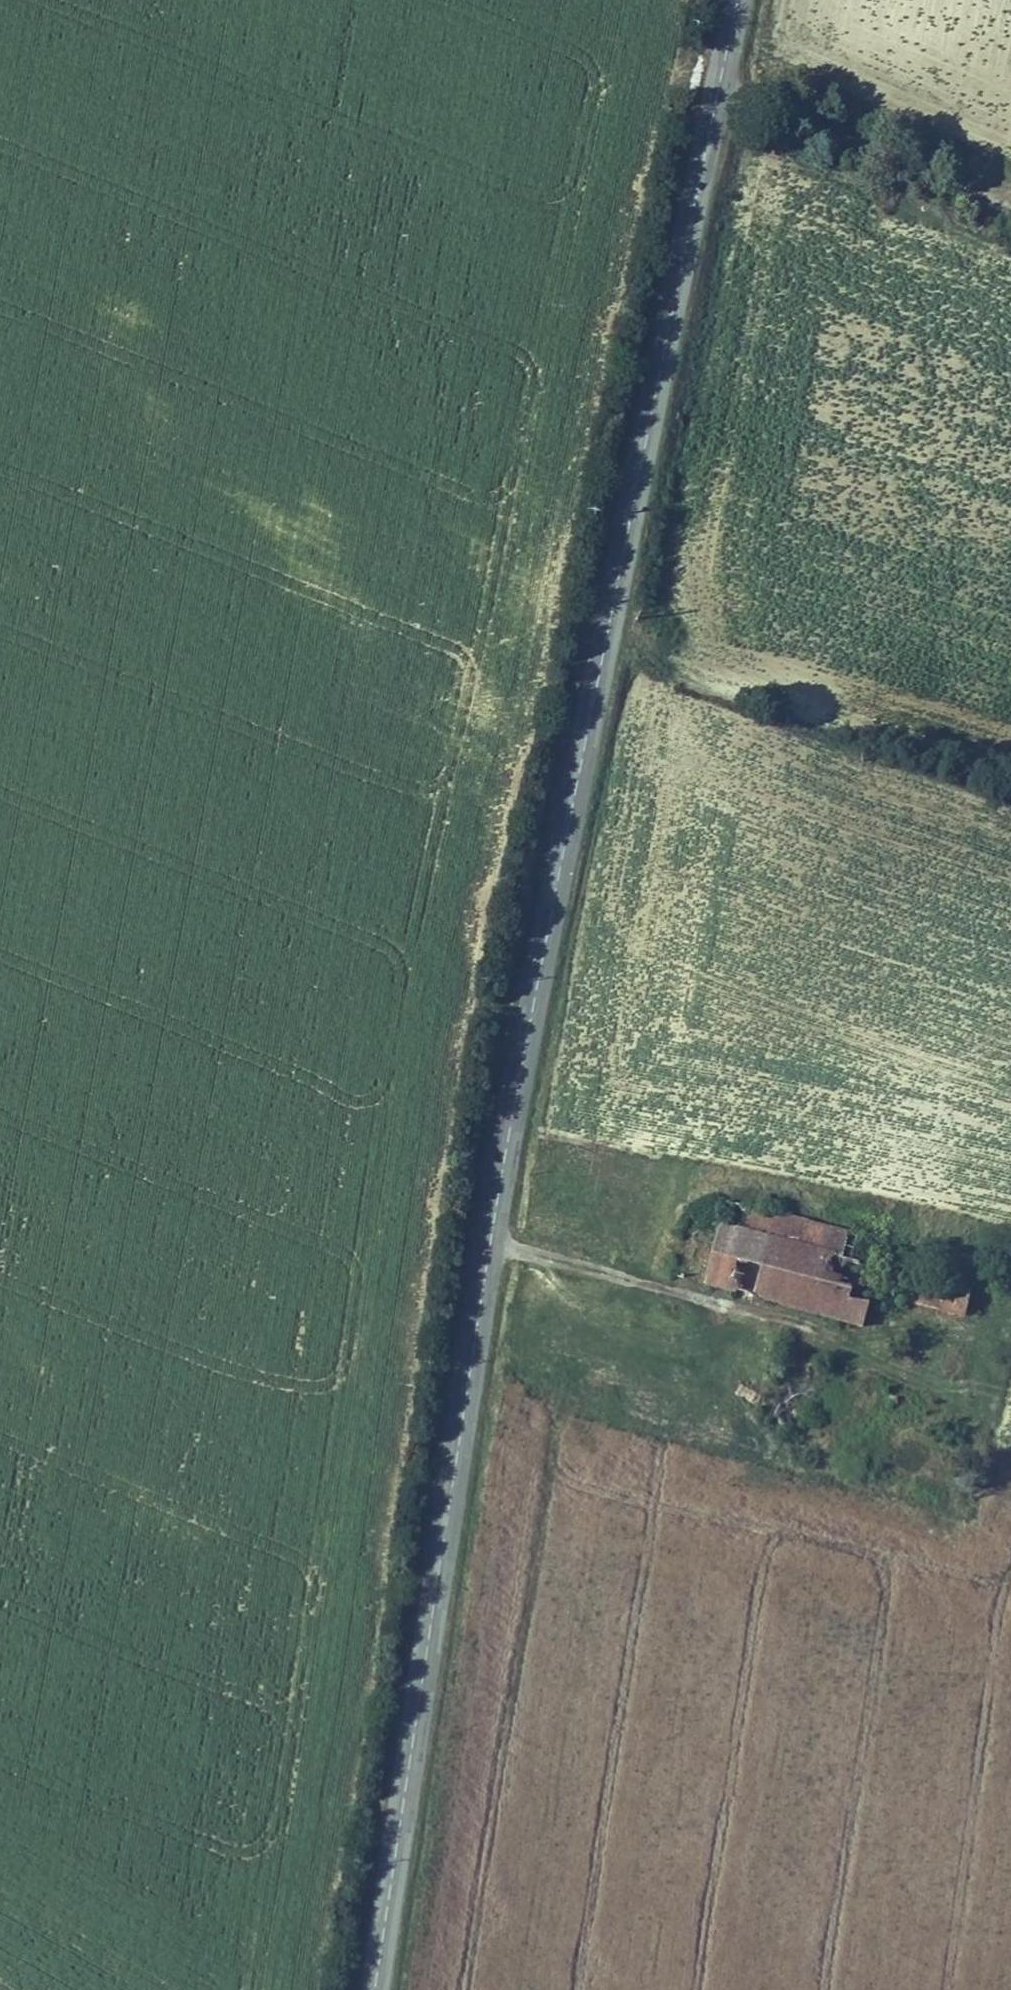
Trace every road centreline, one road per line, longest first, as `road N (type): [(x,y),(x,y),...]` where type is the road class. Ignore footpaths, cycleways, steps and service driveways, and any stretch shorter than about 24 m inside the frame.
road 1 (tertiary): [(366,1989),(418,1616),(483,1242),(732,0)]
road 2 (track): [(483,1242),(858,1331)]

